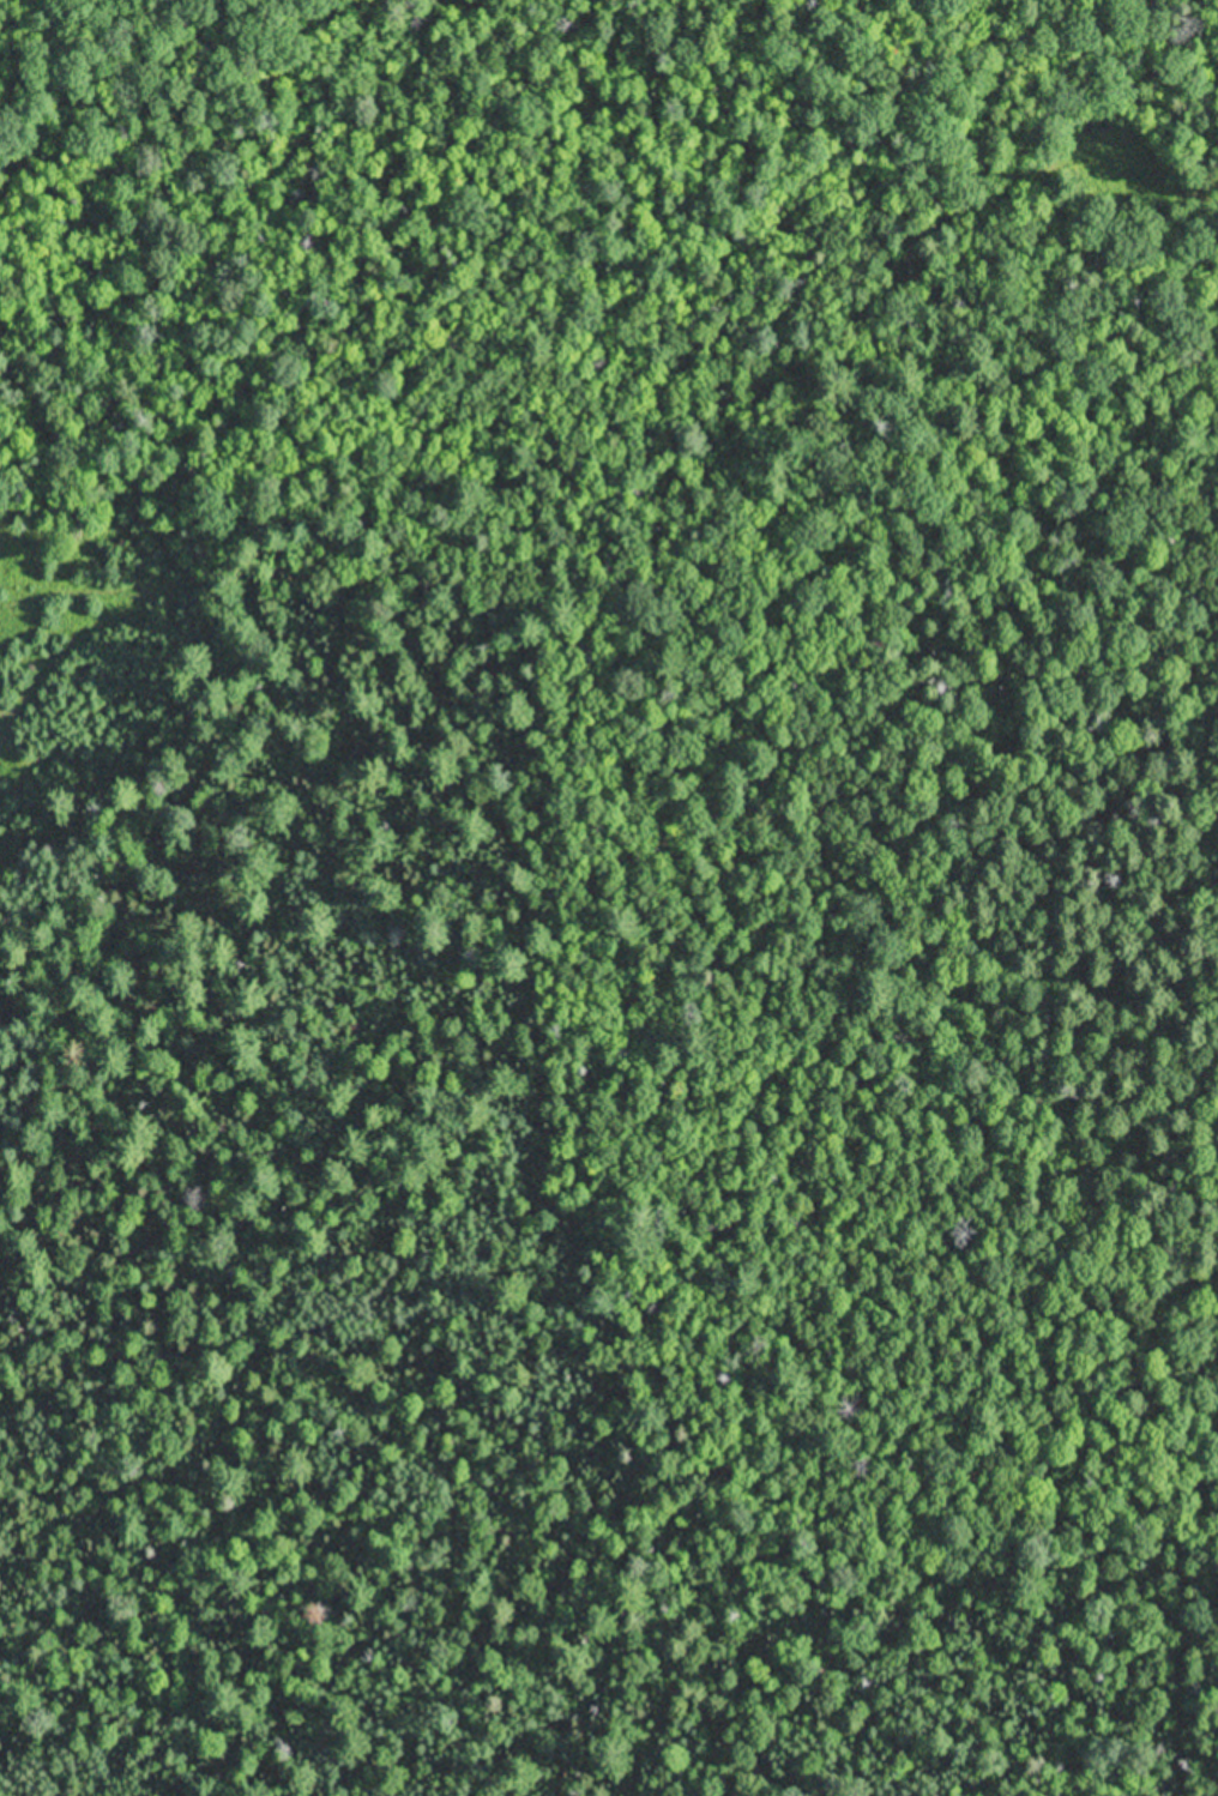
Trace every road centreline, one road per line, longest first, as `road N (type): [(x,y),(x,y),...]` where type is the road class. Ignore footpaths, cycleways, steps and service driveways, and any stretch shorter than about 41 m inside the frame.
road 1 (residential): [(1217,184),(1068,151)]

